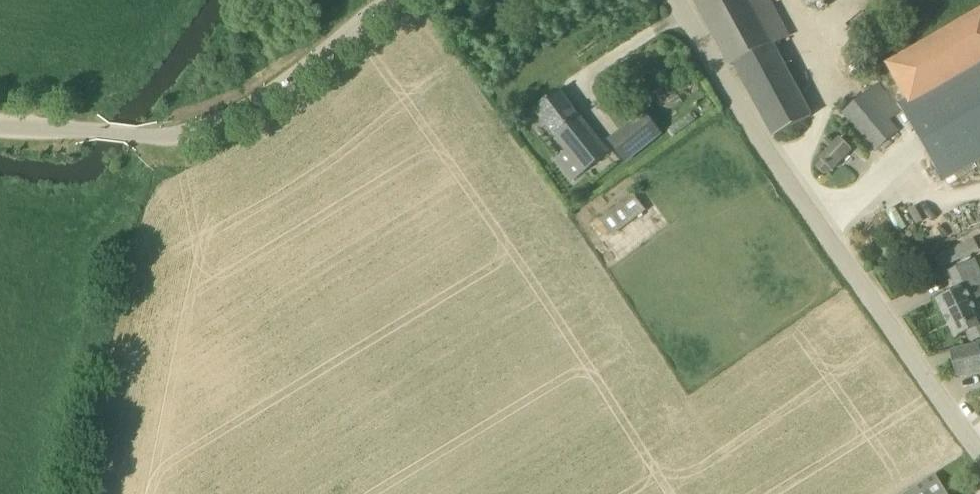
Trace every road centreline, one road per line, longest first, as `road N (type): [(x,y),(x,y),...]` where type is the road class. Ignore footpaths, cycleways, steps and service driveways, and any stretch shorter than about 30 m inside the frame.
road 1 (unclassified): [(979,452),(764,149),(679,0)]
road 2 (unclassified): [(131,135),(190,135),(234,120),(391,0)]
road 3 (unclassified): [(131,135),(0,127)]

